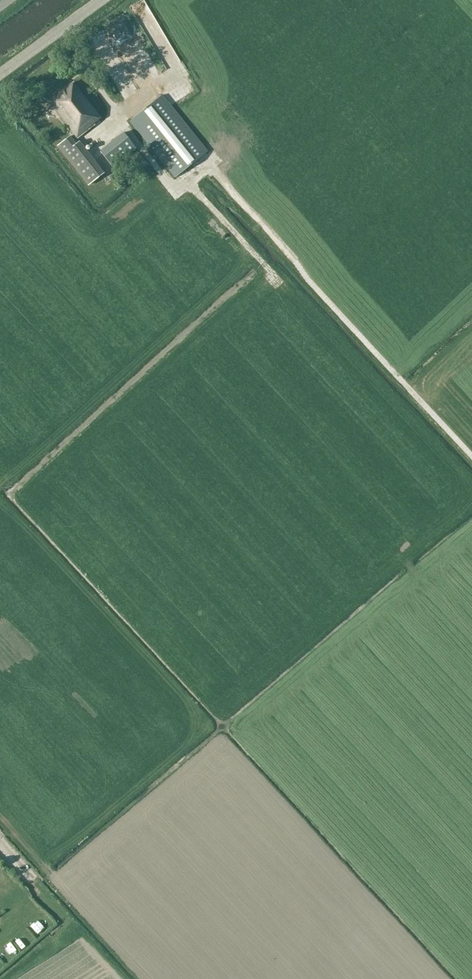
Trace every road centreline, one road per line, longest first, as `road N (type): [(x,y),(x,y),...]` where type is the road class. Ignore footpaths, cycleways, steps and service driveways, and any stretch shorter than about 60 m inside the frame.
road 1 (tertiary): [(0,74),(102,0)]

